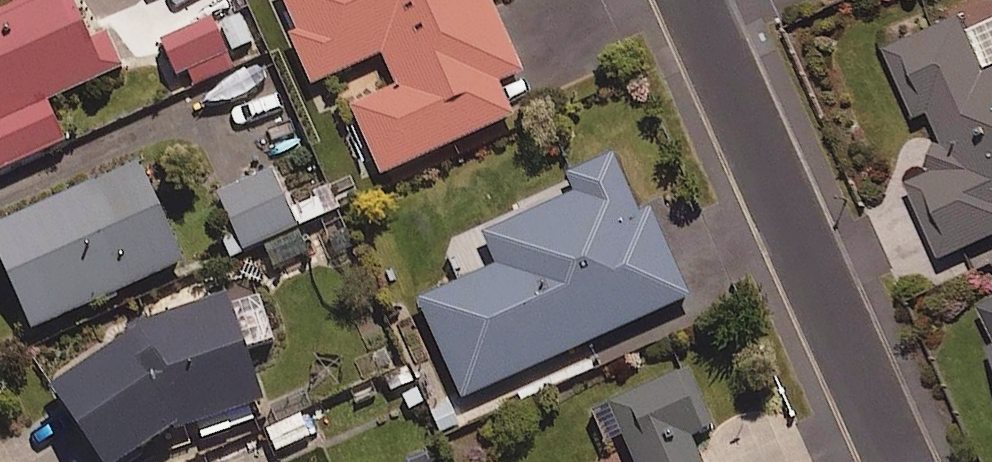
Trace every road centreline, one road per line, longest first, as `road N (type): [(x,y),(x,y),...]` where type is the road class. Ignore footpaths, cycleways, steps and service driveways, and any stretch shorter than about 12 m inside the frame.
road 1 (residential): [(898,461),(692,0)]

